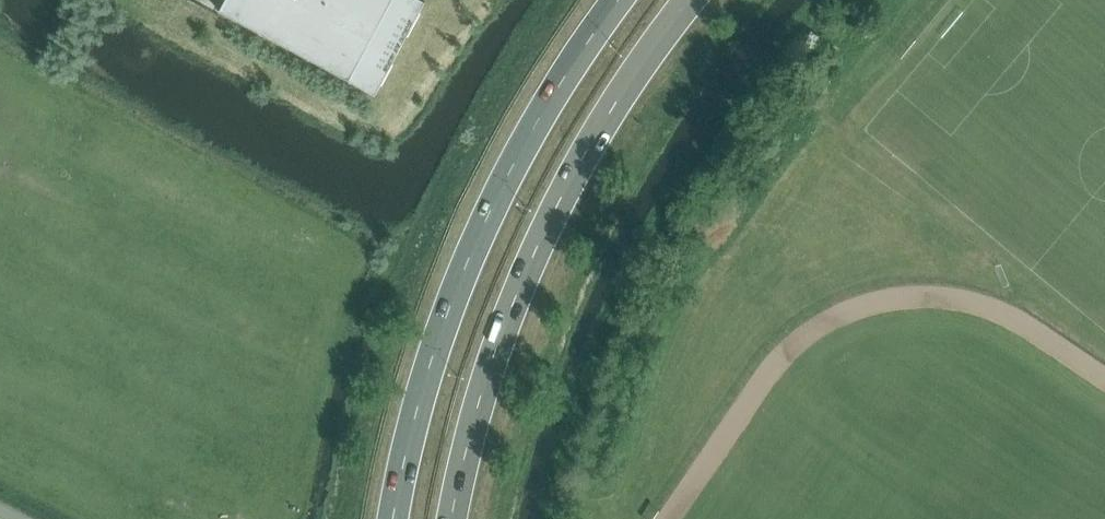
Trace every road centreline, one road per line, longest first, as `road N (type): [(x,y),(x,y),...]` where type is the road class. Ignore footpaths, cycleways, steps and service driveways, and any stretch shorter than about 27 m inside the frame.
road 1 (trunk): [(453,518),(480,403),(536,251),(577,167),(691,0)]
road 2 (trunk): [(618,0),(534,127),(467,265),(415,421),(395,518)]

